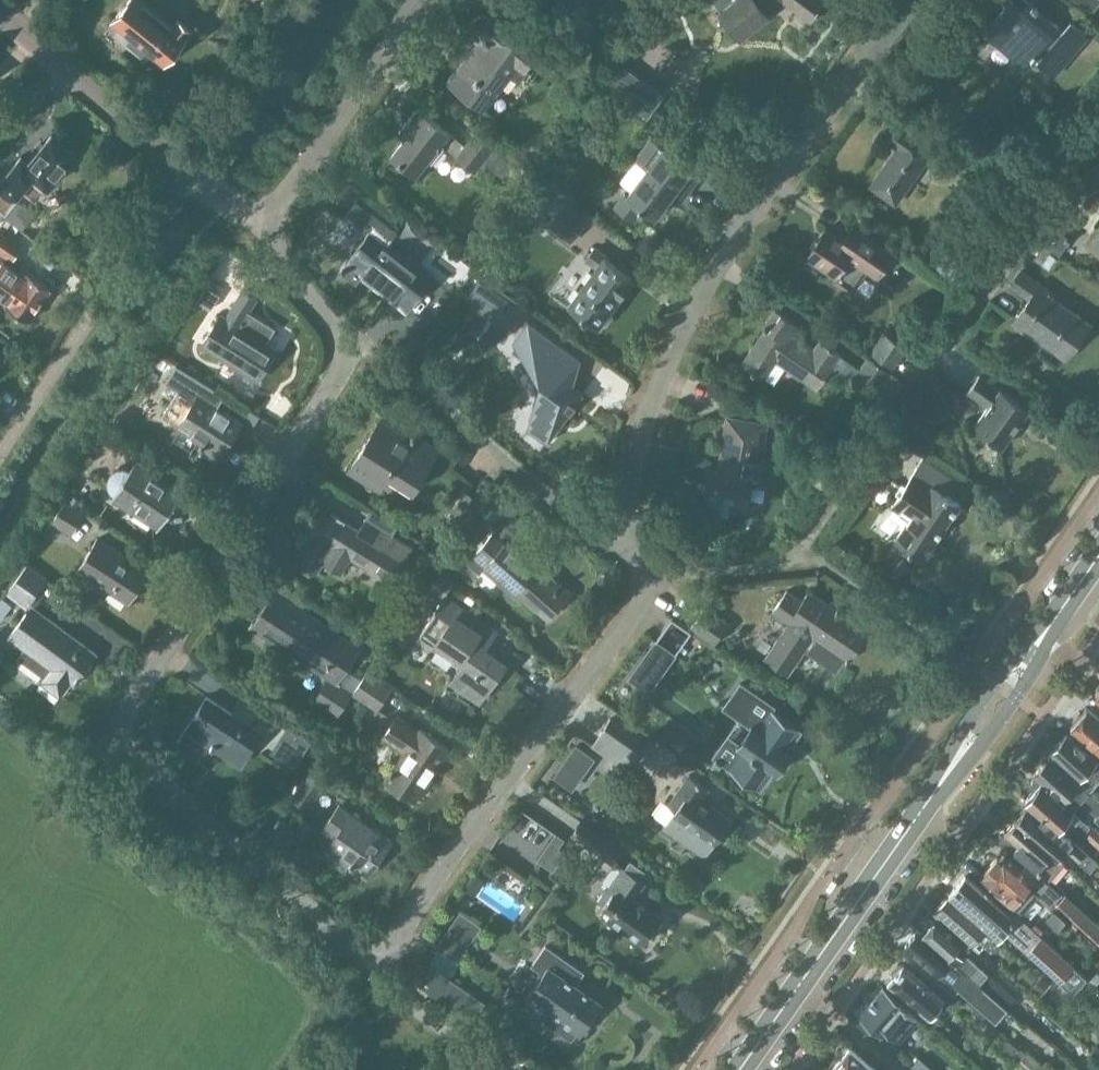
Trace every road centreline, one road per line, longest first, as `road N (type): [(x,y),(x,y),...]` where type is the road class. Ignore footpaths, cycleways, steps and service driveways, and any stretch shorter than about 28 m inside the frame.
road 1 (residential): [(379,965),(101,757),(359,346)]
road 2 (residential): [(661,574),(619,547),(662,377),(740,241),(926,0)]
road 3 (primary): [(742,1069),(1098,560)]
road 4 (residential): [(379,965),(661,574)]
road 5 (residential): [(264,225),(0,16)]
road 6 (residential): [(421,0),(264,225)]
road 7 (residential): [(507,465),(359,346)]
road 8 (residential): [(359,346),(281,261),(264,225)]
road 9 (residential): [(806,556),(754,570),(661,574)]

